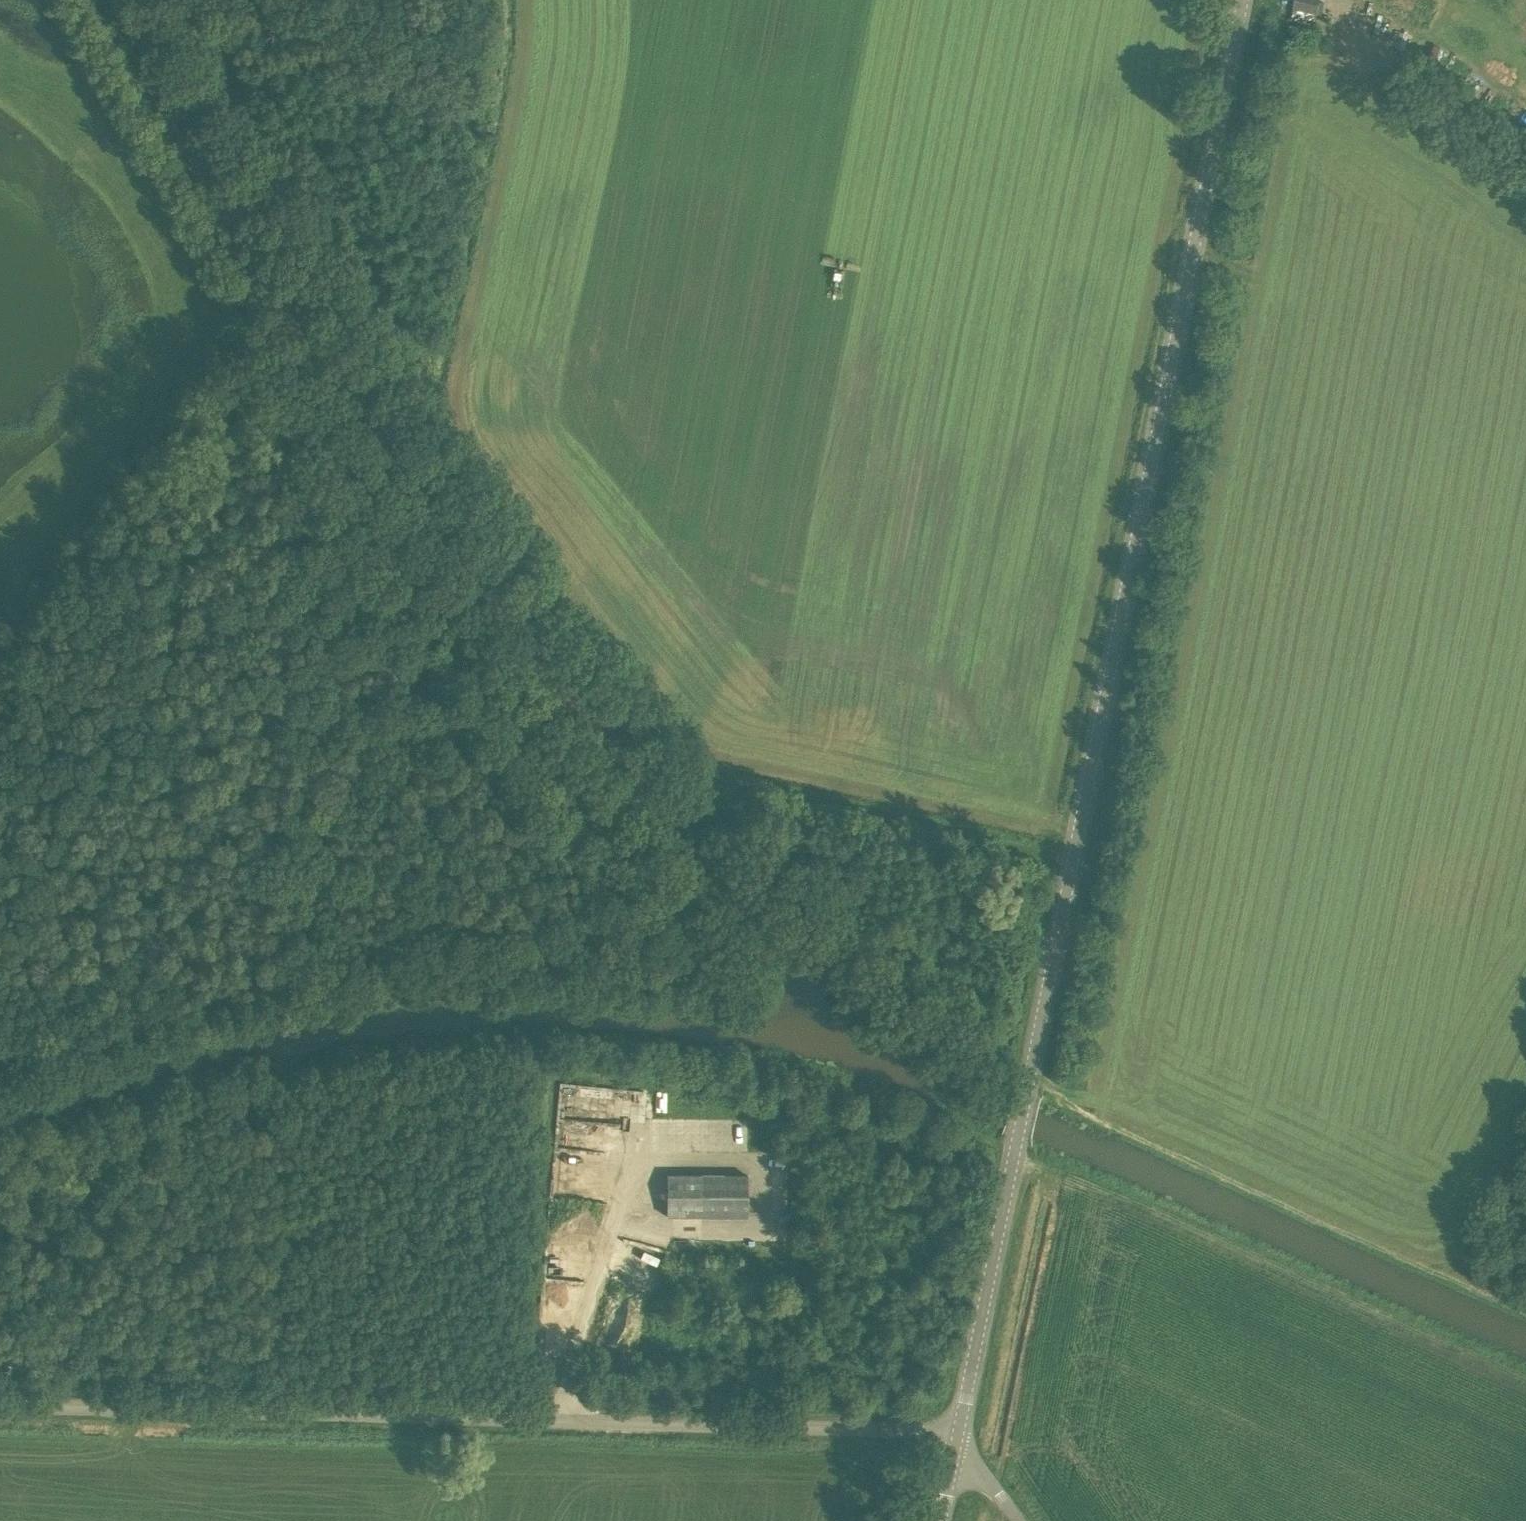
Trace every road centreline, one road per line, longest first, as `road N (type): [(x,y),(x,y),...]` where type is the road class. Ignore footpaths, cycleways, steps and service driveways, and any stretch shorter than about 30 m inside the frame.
road 1 (tertiary): [(960,1444),(1247,0)]
road 2 (unclassified): [(960,1444),(924,1432),(0,1408)]
road 3 (track): [(690,777),(1077,856)]

